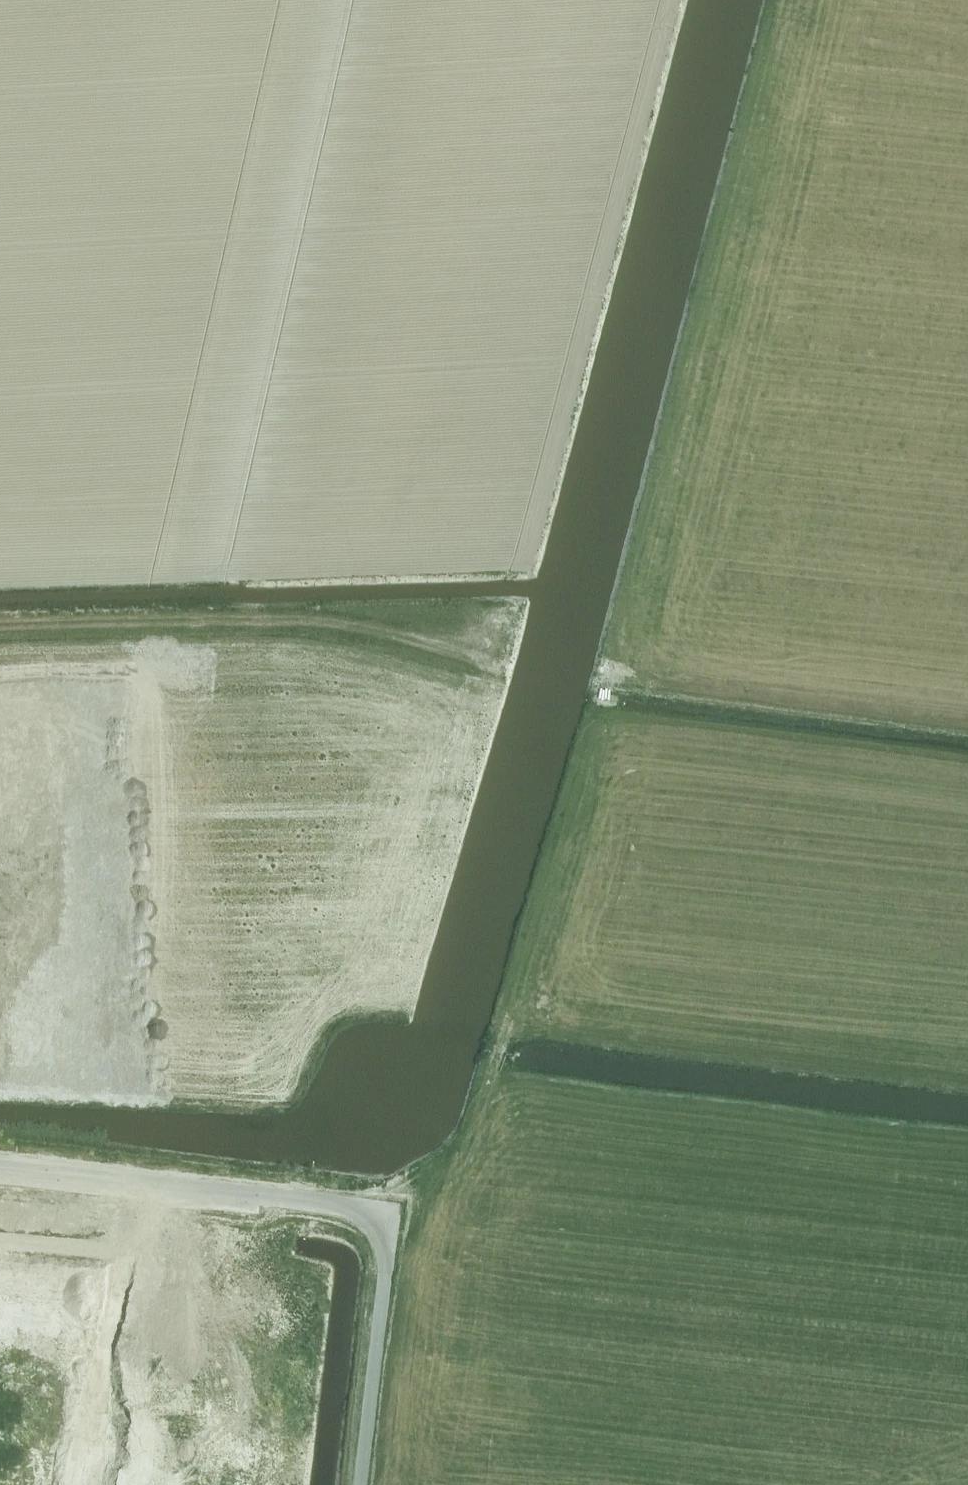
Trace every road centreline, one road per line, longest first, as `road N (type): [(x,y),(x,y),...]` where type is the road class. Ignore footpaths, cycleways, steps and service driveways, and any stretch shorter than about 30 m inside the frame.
road 1 (unclassified): [(0,1169),(389,1214),(359,1484)]
road 2 (track): [(456,652),(290,620),(0,625)]

